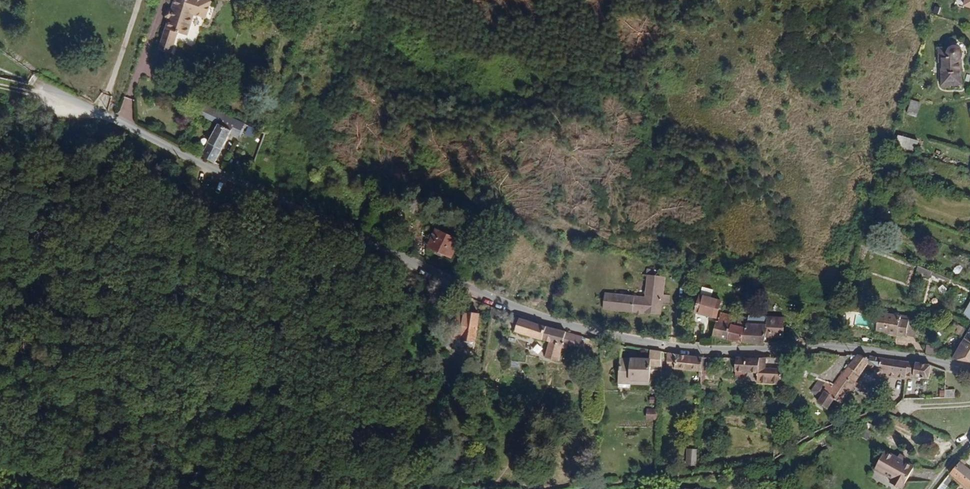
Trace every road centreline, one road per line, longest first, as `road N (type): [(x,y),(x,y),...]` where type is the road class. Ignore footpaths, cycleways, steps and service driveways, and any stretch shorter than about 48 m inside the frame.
road 1 (unclassified): [(969,368),(823,348),(677,350),(535,316),(43,94)]

